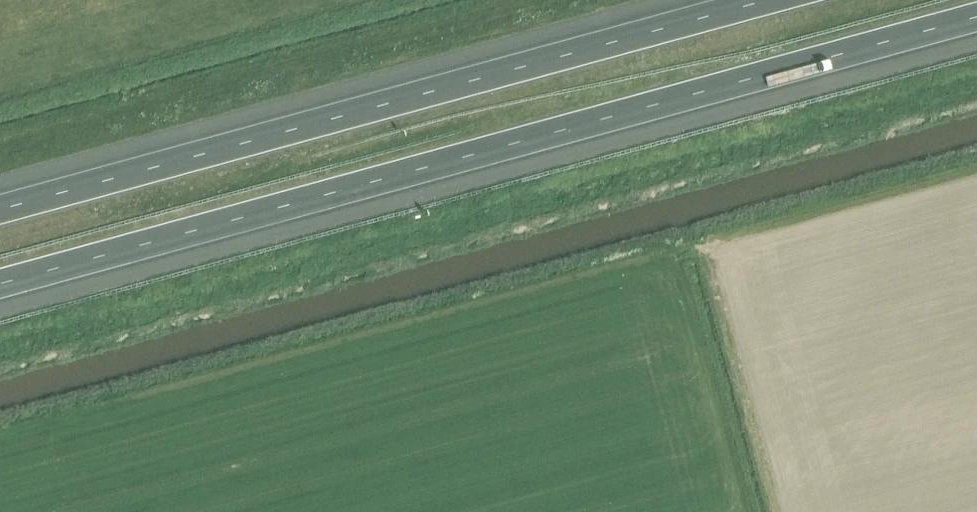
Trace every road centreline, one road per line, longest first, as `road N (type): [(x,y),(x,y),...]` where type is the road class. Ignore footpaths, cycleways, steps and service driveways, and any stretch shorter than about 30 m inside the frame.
road 1 (motorway): [(0,284),(976,18)]
road 2 (motorway): [(770,0),(0,210)]

